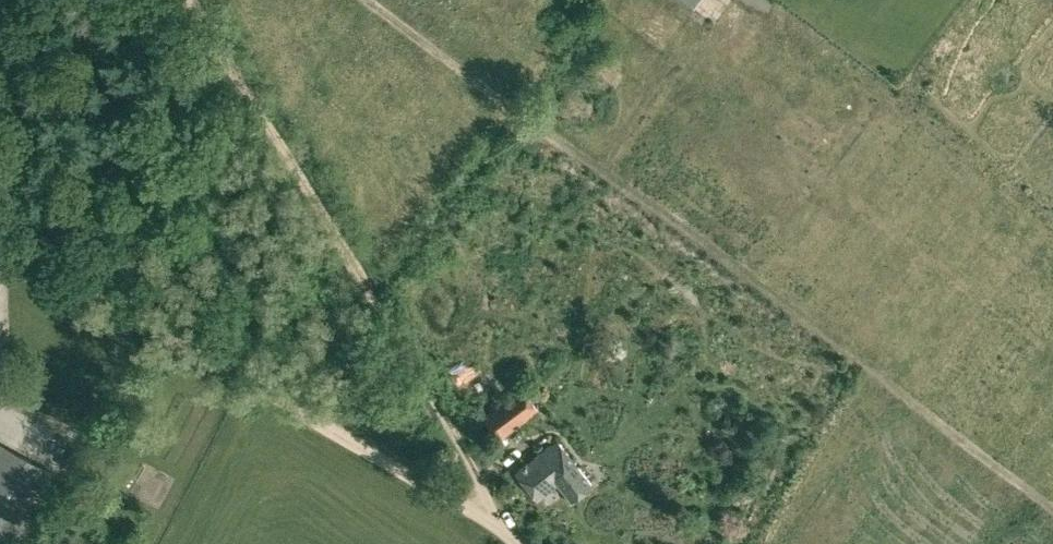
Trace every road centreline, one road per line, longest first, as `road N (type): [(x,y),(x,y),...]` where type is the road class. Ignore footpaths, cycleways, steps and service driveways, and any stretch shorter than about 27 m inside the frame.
road 1 (track): [(507,527),(190,0)]
road 2 (track): [(507,527),(0,241)]

